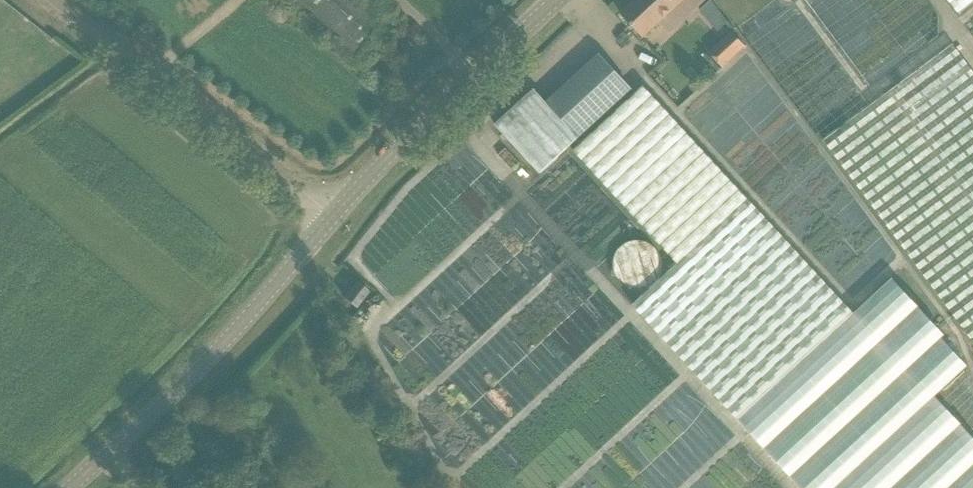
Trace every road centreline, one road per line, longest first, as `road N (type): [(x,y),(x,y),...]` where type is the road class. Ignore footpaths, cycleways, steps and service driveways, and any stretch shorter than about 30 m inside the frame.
road 1 (tertiary): [(67,487),(255,306),(331,215)]
road 2 (unclassified): [(48,0),(331,215)]
road 3 (tertiary): [(331,215),(561,0)]

